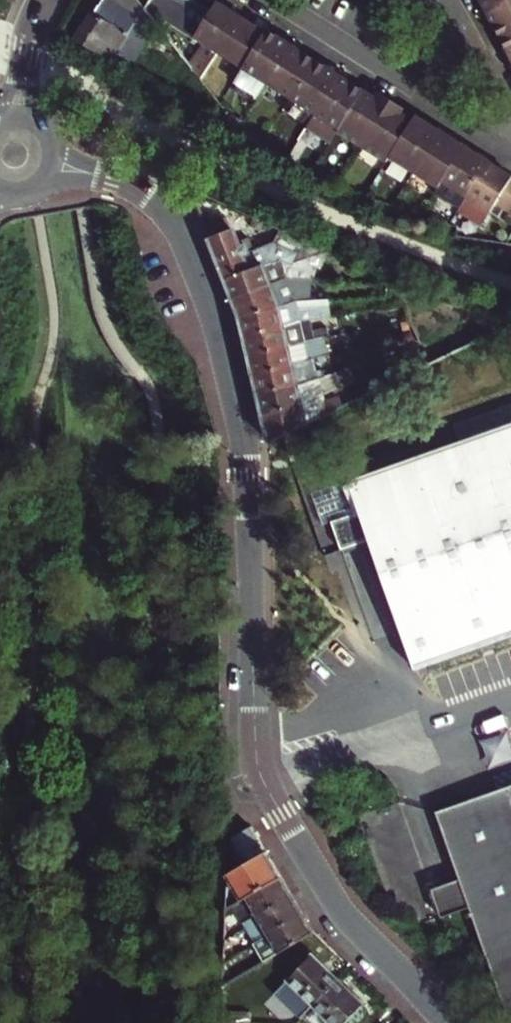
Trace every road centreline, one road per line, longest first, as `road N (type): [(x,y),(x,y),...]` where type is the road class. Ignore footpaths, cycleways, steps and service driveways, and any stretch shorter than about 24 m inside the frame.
road 1 (residential): [(450,1022),(344,916),(261,775),(245,438),(219,322),(189,247),(171,214),(144,191),(55,165)]
road 2 (residential): [(272,0),(396,77)]
road 3 (residential): [(396,77),(496,142),(510,135)]

